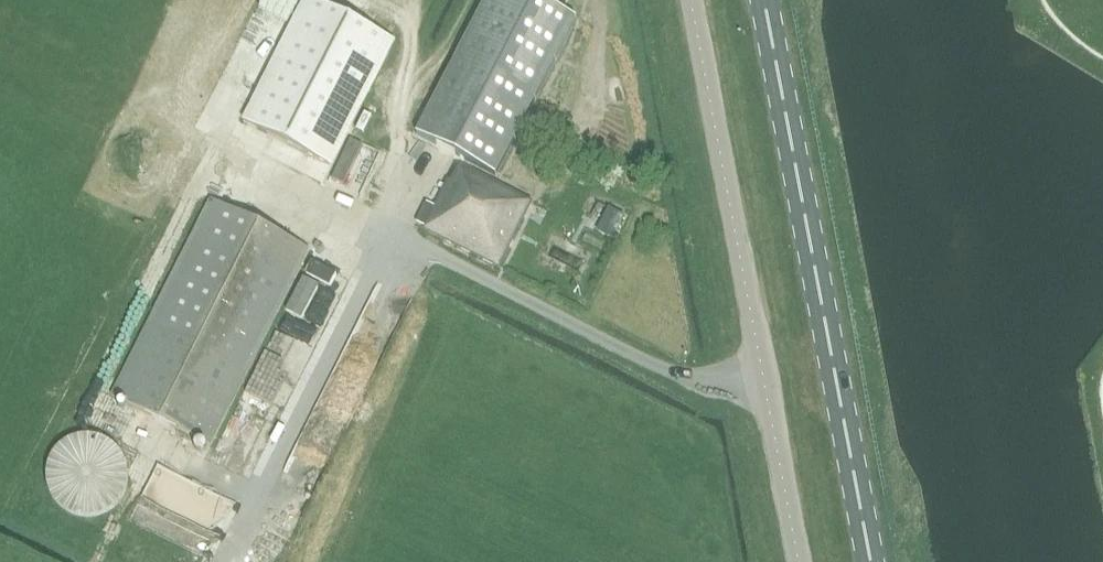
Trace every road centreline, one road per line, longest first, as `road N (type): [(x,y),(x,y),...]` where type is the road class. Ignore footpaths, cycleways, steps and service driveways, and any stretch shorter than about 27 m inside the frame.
road 1 (unclassified): [(799,561),(691,0)]
road 2 (primary): [(871,561),(764,0)]

